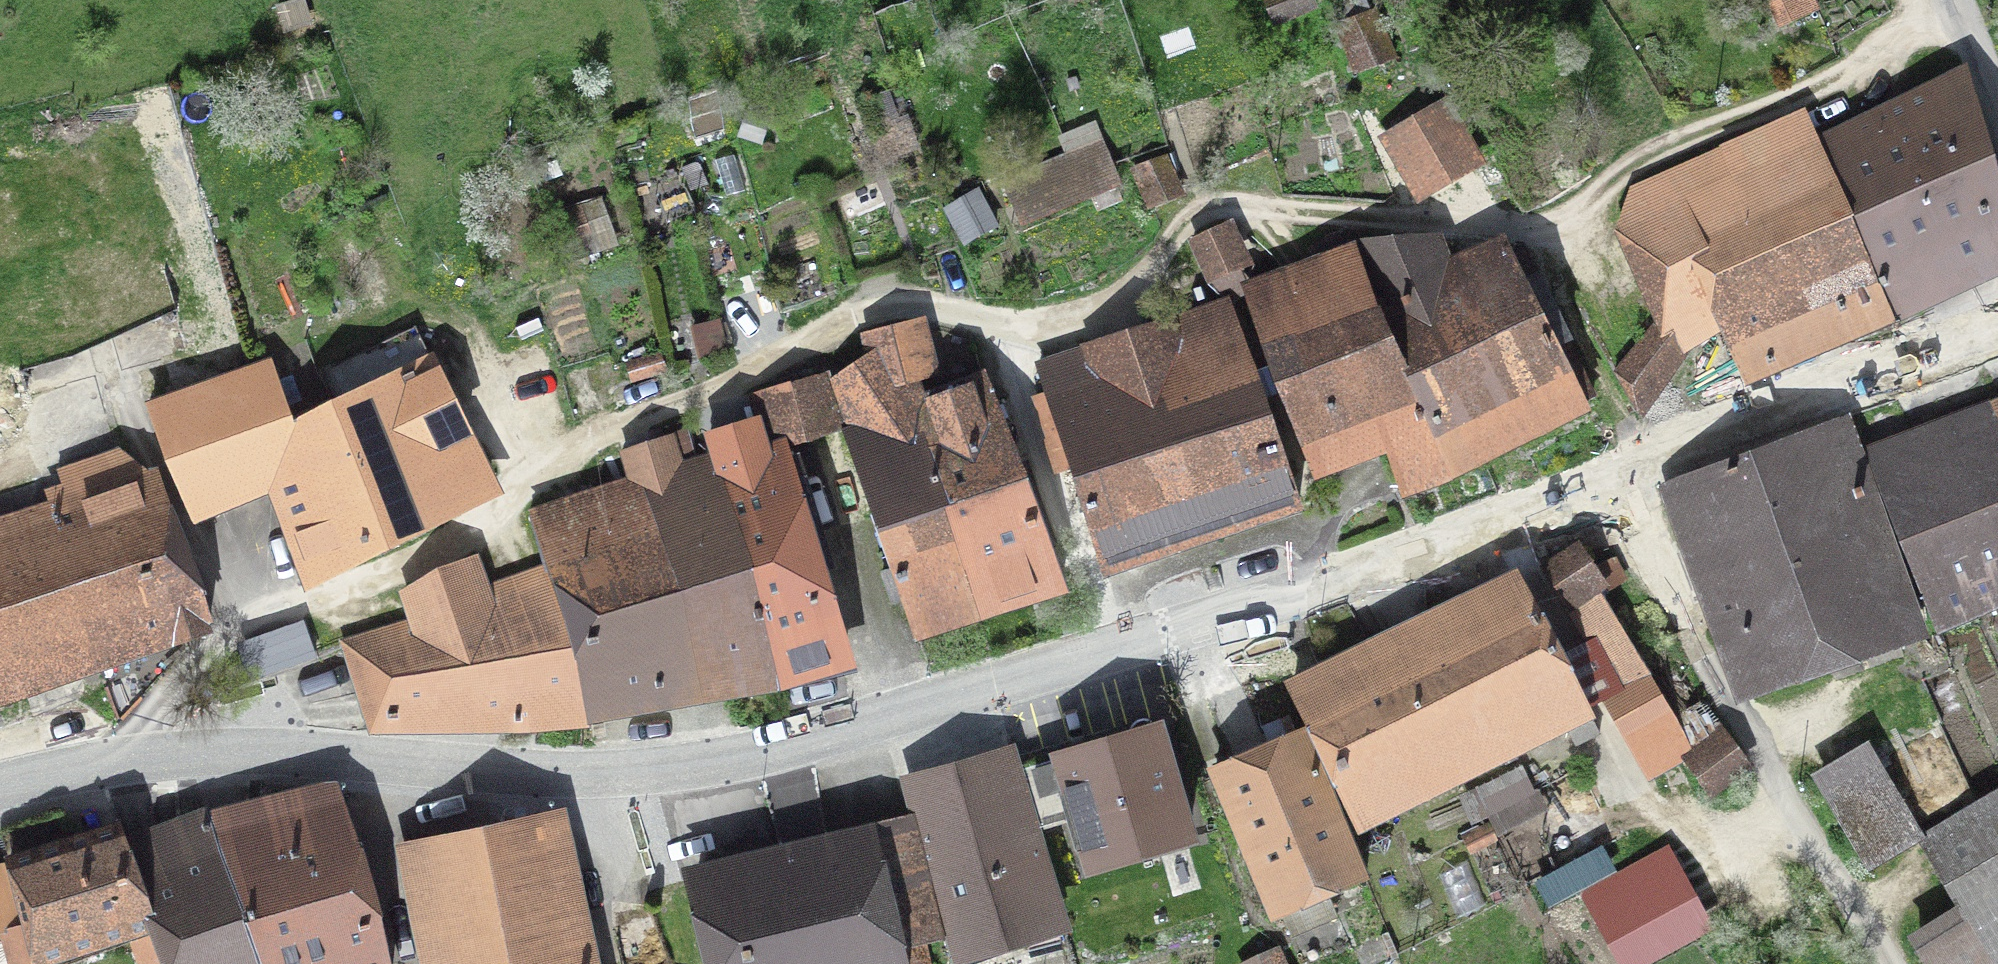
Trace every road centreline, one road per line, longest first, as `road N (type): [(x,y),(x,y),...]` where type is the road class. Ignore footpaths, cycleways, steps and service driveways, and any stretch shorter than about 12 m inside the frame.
road 1 (tertiary): [(1616,480),(1333,583),(746,757),(583,773),(311,754),(153,754),(0,788)]
road 2 (residential): [(1887,963),(1781,791),(1616,480)]
road 3 (tertiary): [(1997,330),(1616,480)]
road 4 (residential): [(1997,114),(1956,0)]

